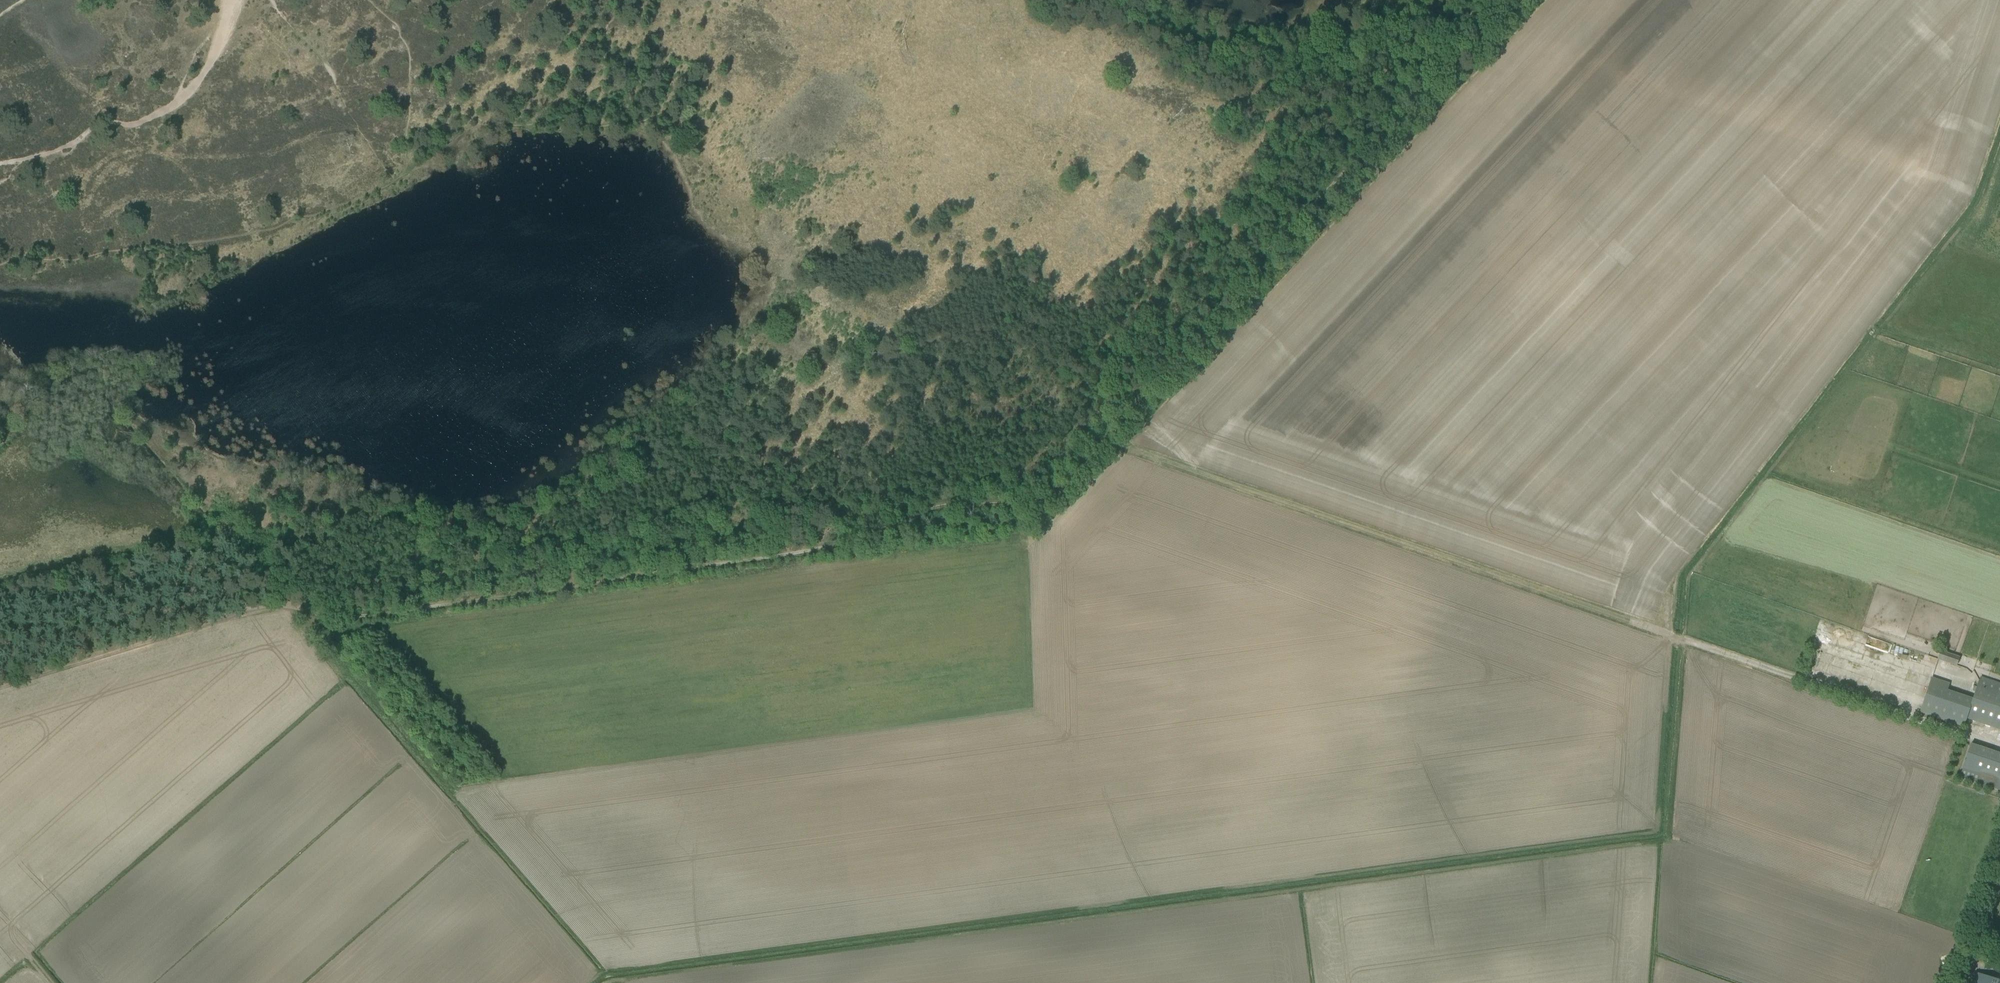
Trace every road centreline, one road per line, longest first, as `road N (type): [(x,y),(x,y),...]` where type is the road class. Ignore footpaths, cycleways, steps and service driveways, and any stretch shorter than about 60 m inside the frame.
road 1 (track): [(0,686),(276,604),(344,620),(800,554),(936,510),(1053,496),(1378,134),(1487,0)]

